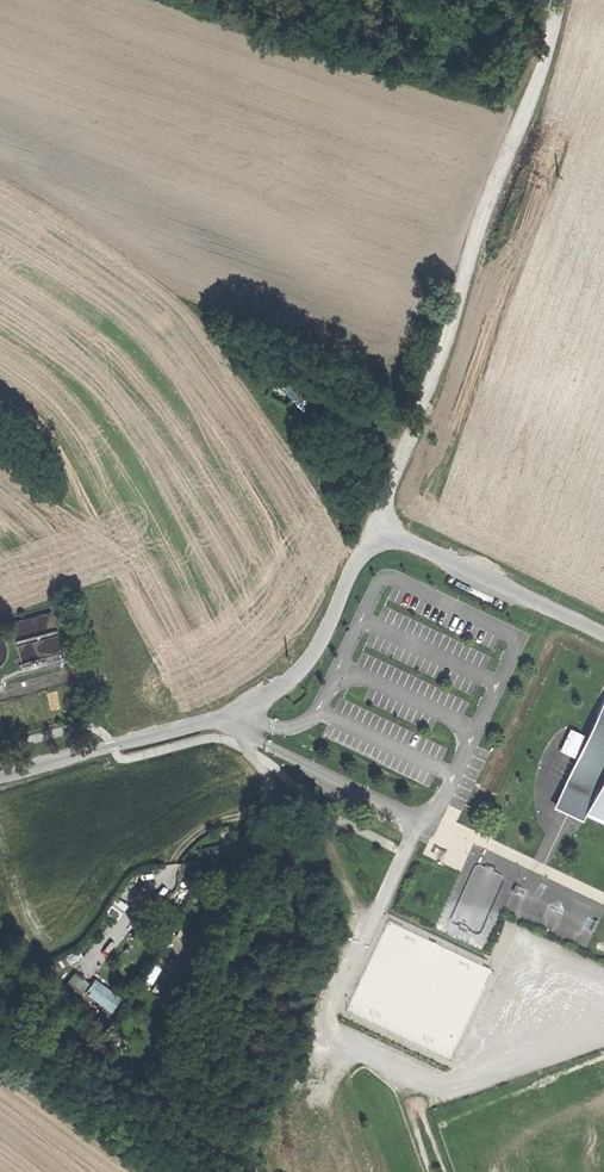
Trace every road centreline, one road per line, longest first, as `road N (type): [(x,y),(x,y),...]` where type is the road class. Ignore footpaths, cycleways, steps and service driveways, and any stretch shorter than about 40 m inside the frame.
road 1 (tertiary): [(0,777),(248,708),(280,692),(310,660),(356,558),(377,543),(408,542),(603,635)]
road 2 (track): [(377,543),(555,0)]

